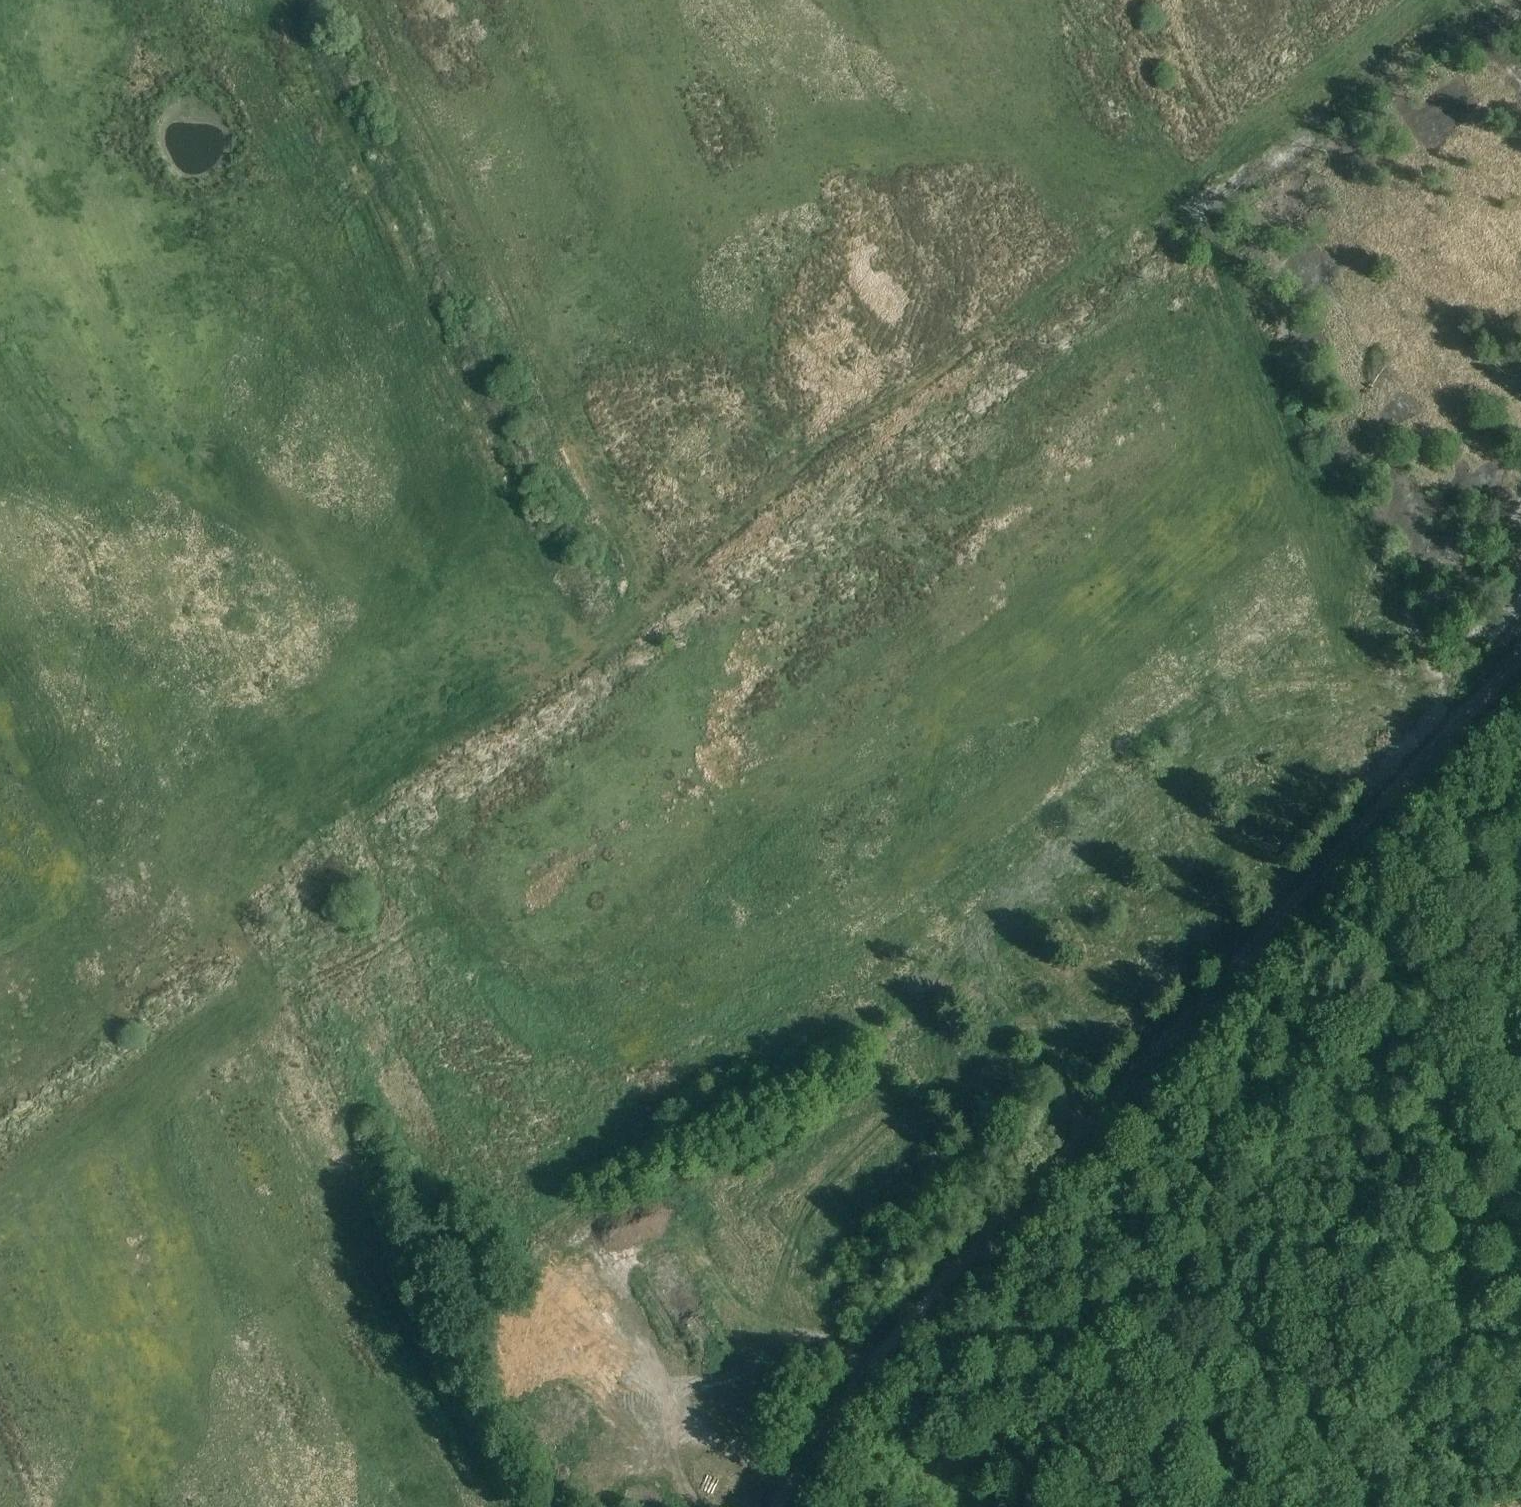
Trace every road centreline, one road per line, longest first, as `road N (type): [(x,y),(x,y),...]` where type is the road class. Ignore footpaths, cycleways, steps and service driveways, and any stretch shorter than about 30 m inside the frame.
road 1 (track): [(934,1301),(1520,667)]
road 2 (unclassified): [(781,1506),(879,1359),(934,1301)]

